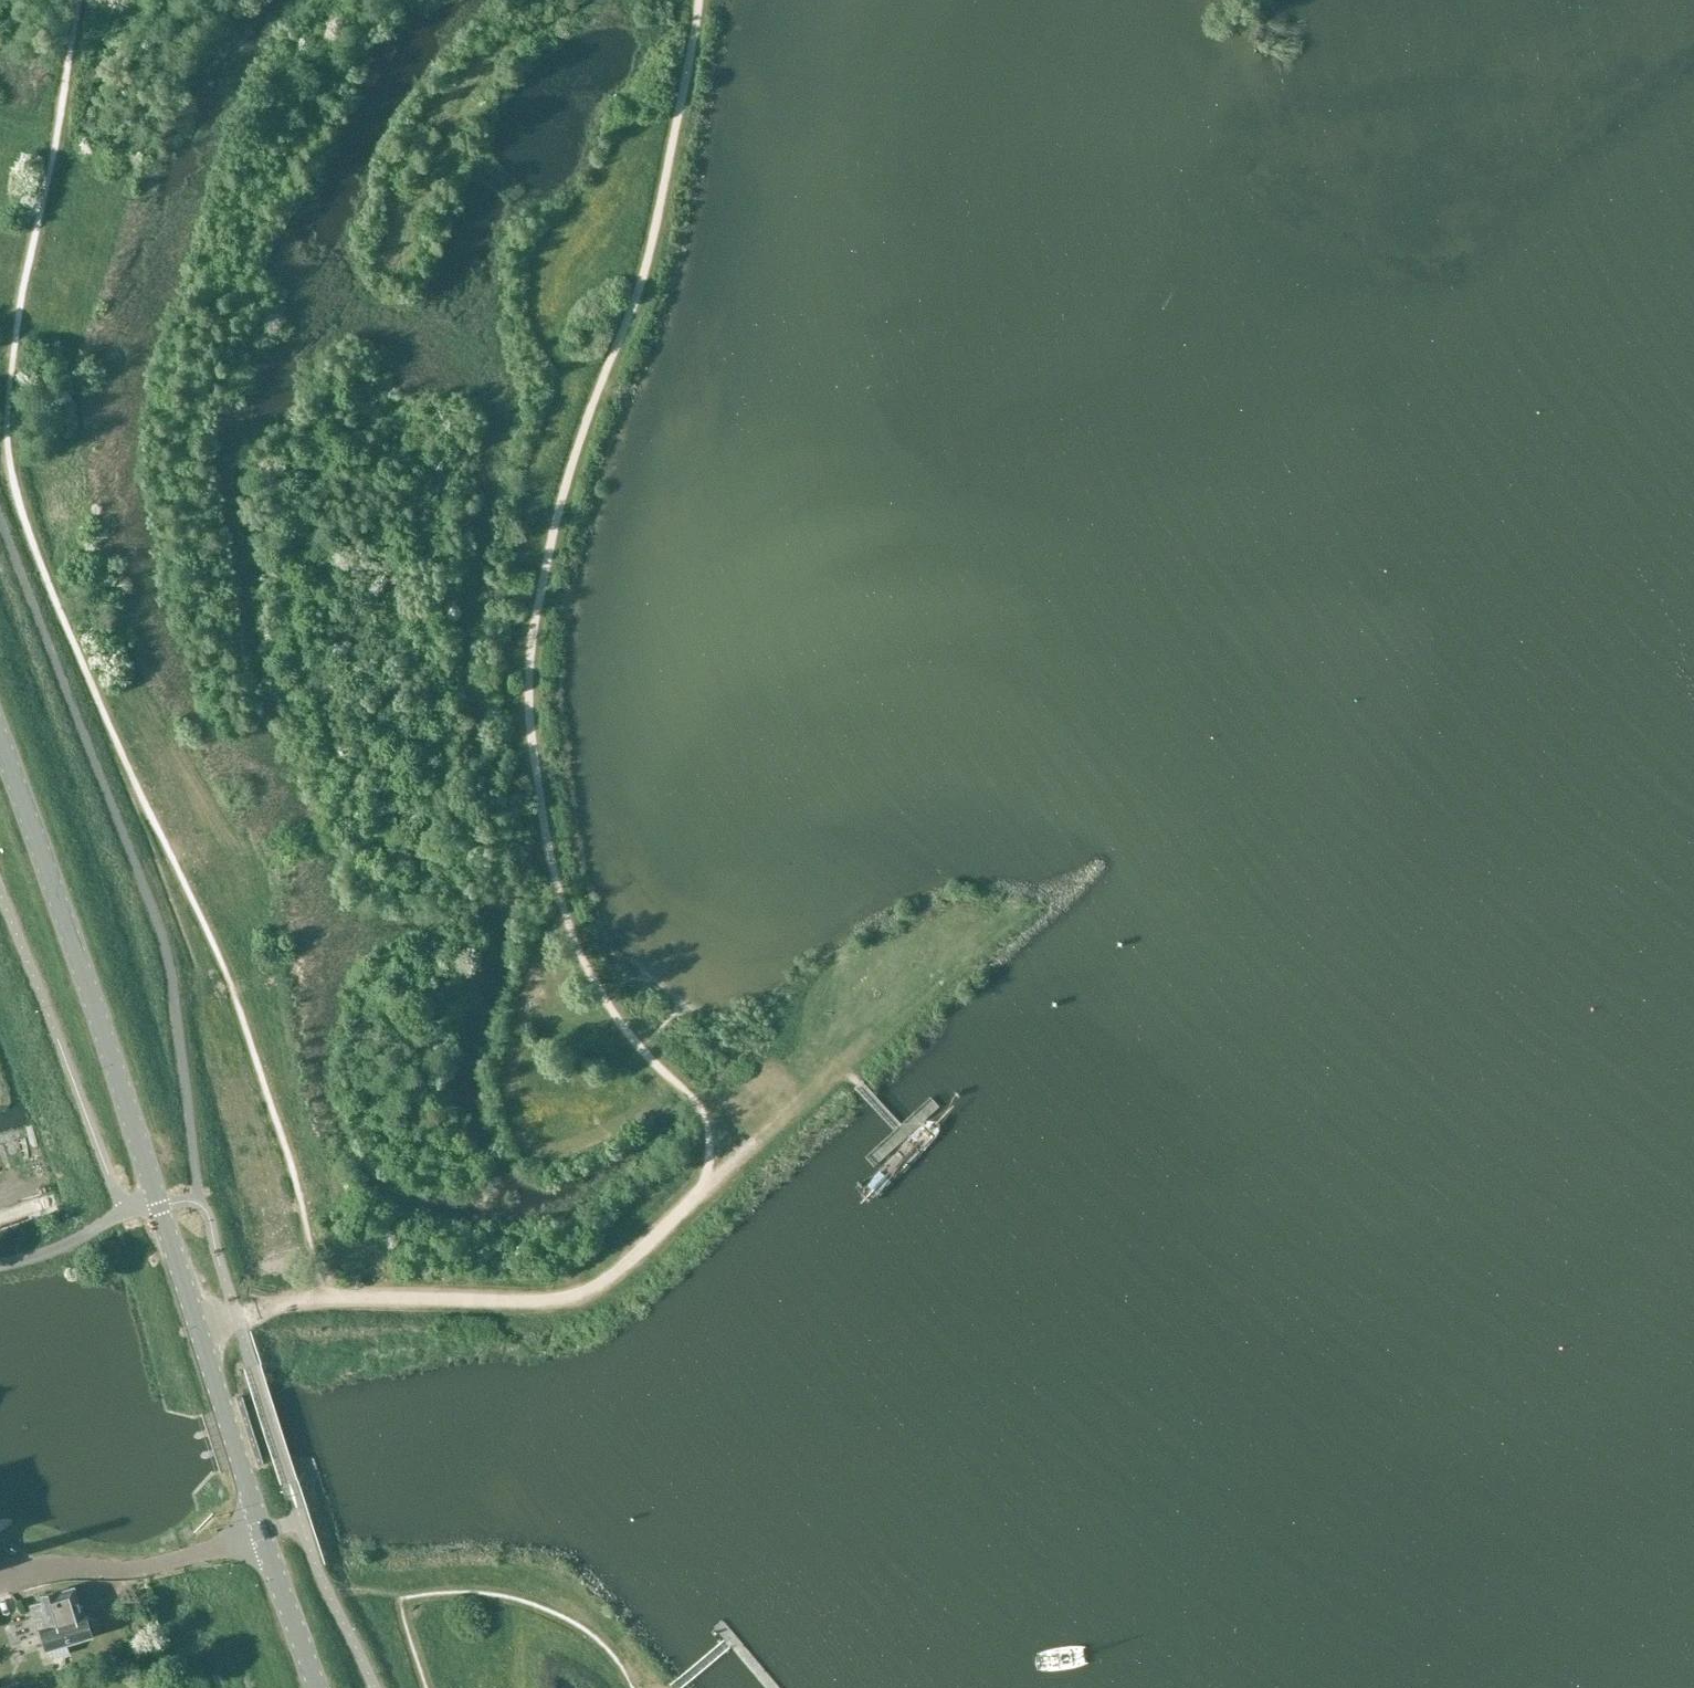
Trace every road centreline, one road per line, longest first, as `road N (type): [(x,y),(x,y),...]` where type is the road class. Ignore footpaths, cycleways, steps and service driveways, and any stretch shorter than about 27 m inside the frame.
road 1 (tertiary): [(313,1687),(160,1207)]
road 2 (tertiary): [(160,1207),(86,970),(0,740)]
road 3 (residential): [(160,1207),(101,1223),(72,1246),(0,1262)]

